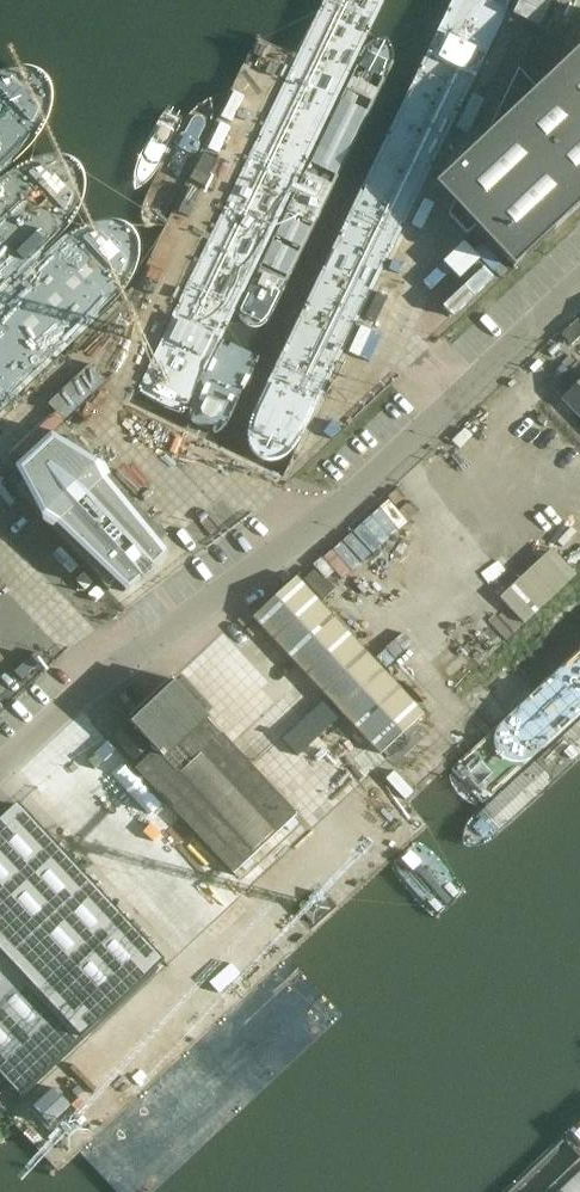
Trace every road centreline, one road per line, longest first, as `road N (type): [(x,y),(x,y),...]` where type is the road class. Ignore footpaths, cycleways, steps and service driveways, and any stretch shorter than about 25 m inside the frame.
road 1 (unclassified): [(579,282),(356,496),(90,691),(0,771)]

